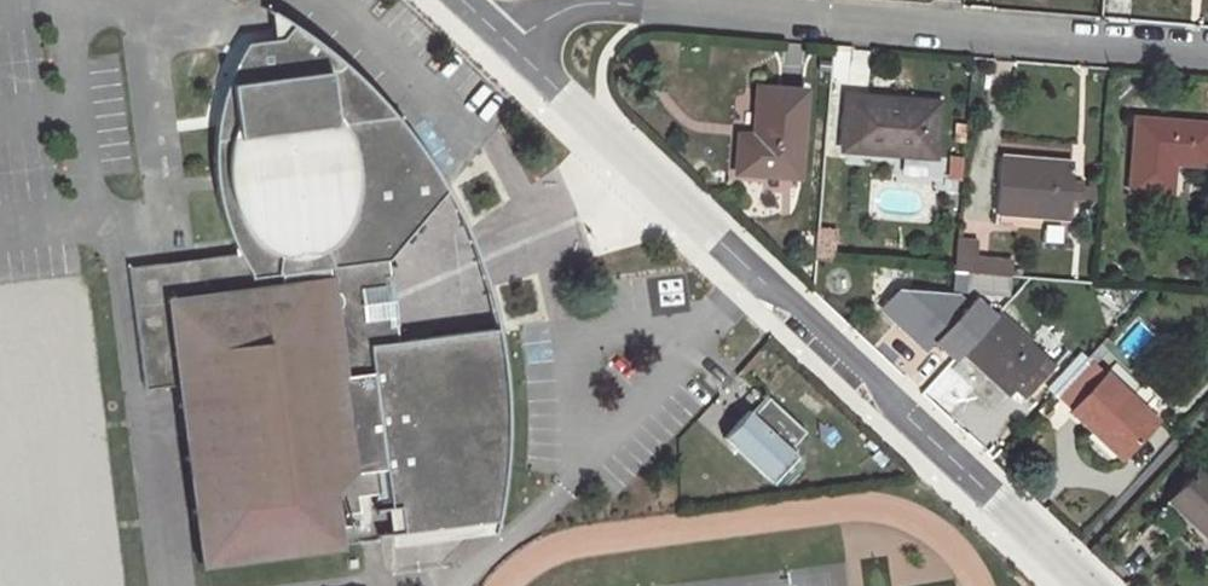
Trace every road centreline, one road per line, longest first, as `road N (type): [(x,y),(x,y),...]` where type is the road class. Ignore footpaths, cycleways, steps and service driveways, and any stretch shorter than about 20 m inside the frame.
road 1 (unclassified): [(511,57),(1067,585)]
road 2 (residential): [(511,57),(579,2),(1207,50)]

